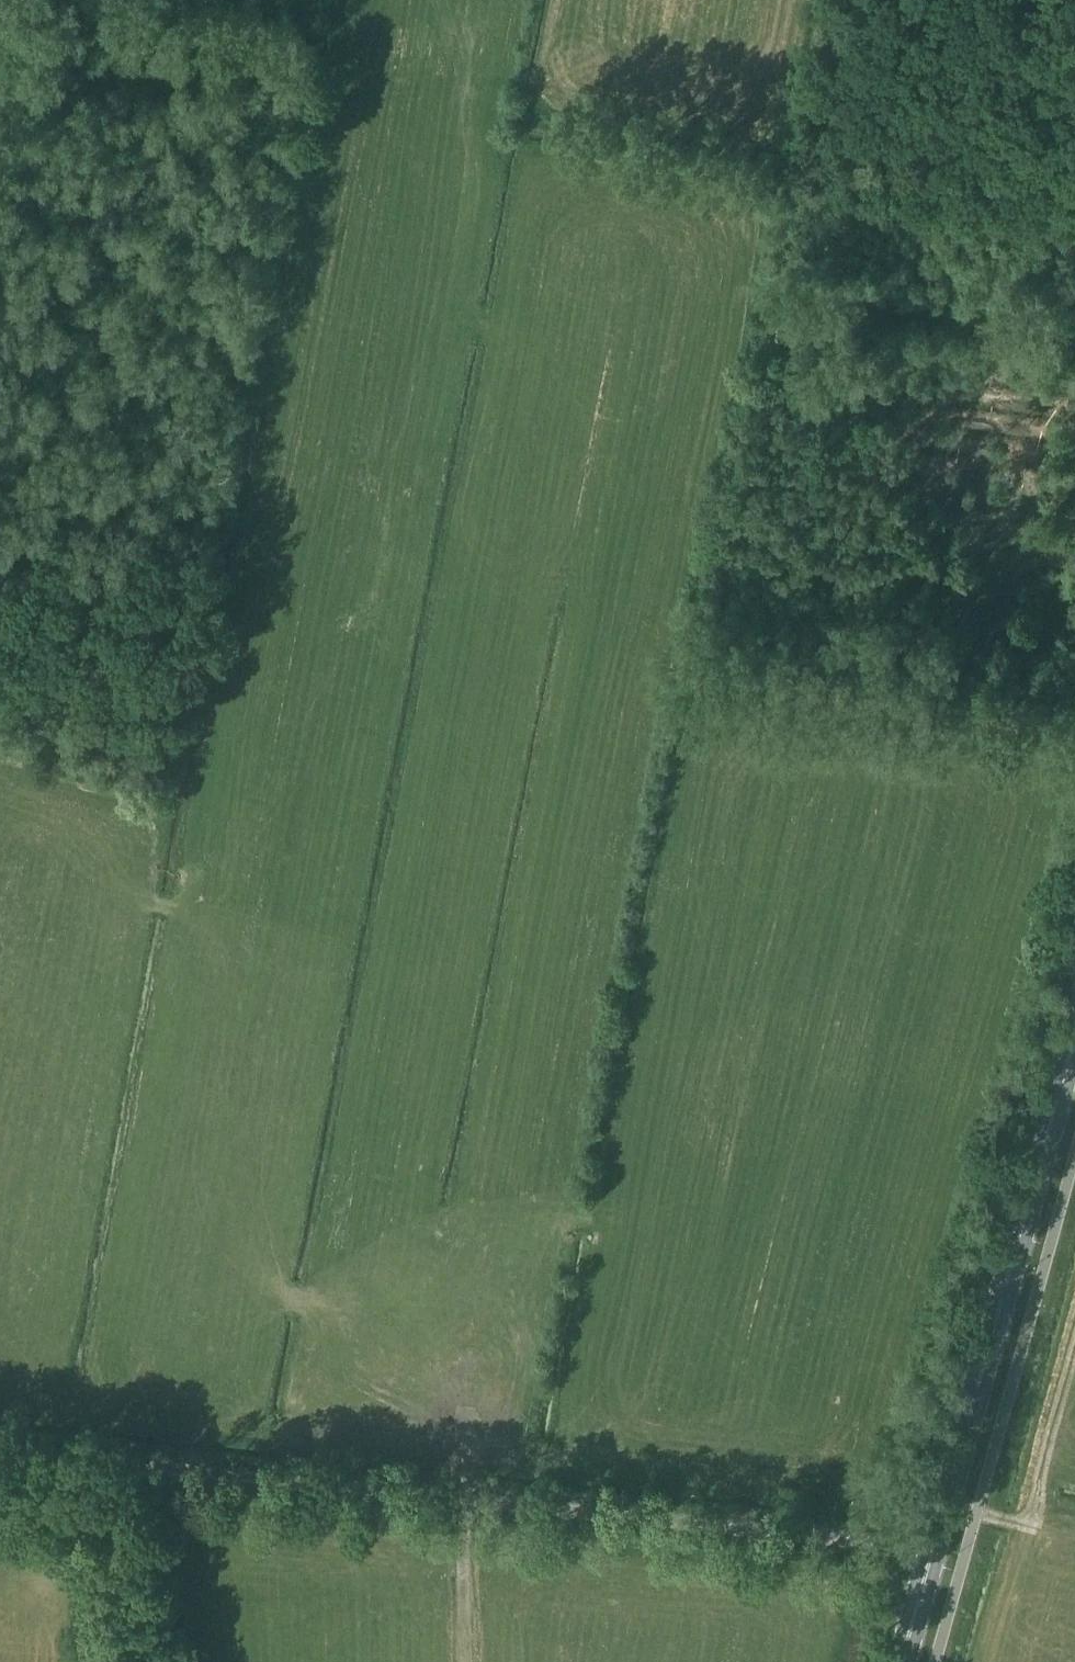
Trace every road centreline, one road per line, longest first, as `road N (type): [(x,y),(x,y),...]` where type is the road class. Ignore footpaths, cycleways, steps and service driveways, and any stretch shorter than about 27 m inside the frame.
road 1 (track): [(0,1433),(935,1540)]
road 2 (primary): [(901,1661),(1074,1032)]

